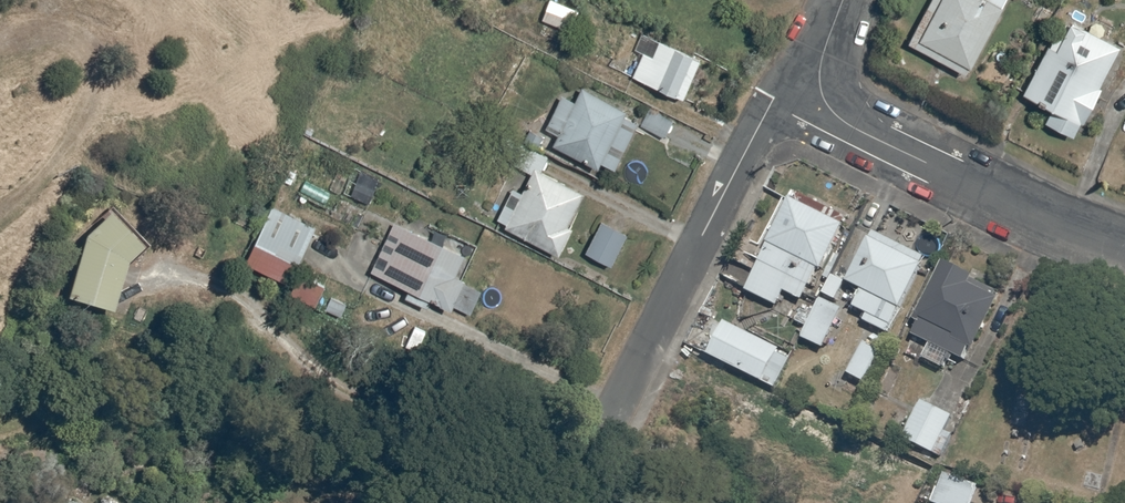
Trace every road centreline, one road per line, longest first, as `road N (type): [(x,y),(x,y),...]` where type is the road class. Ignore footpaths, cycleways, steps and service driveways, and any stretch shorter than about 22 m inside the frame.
road 1 (residential): [(569,502),(774,99),(819,83)]
road 2 (residential): [(1124,247),(1056,224),(871,137),(839,118),(819,83)]

